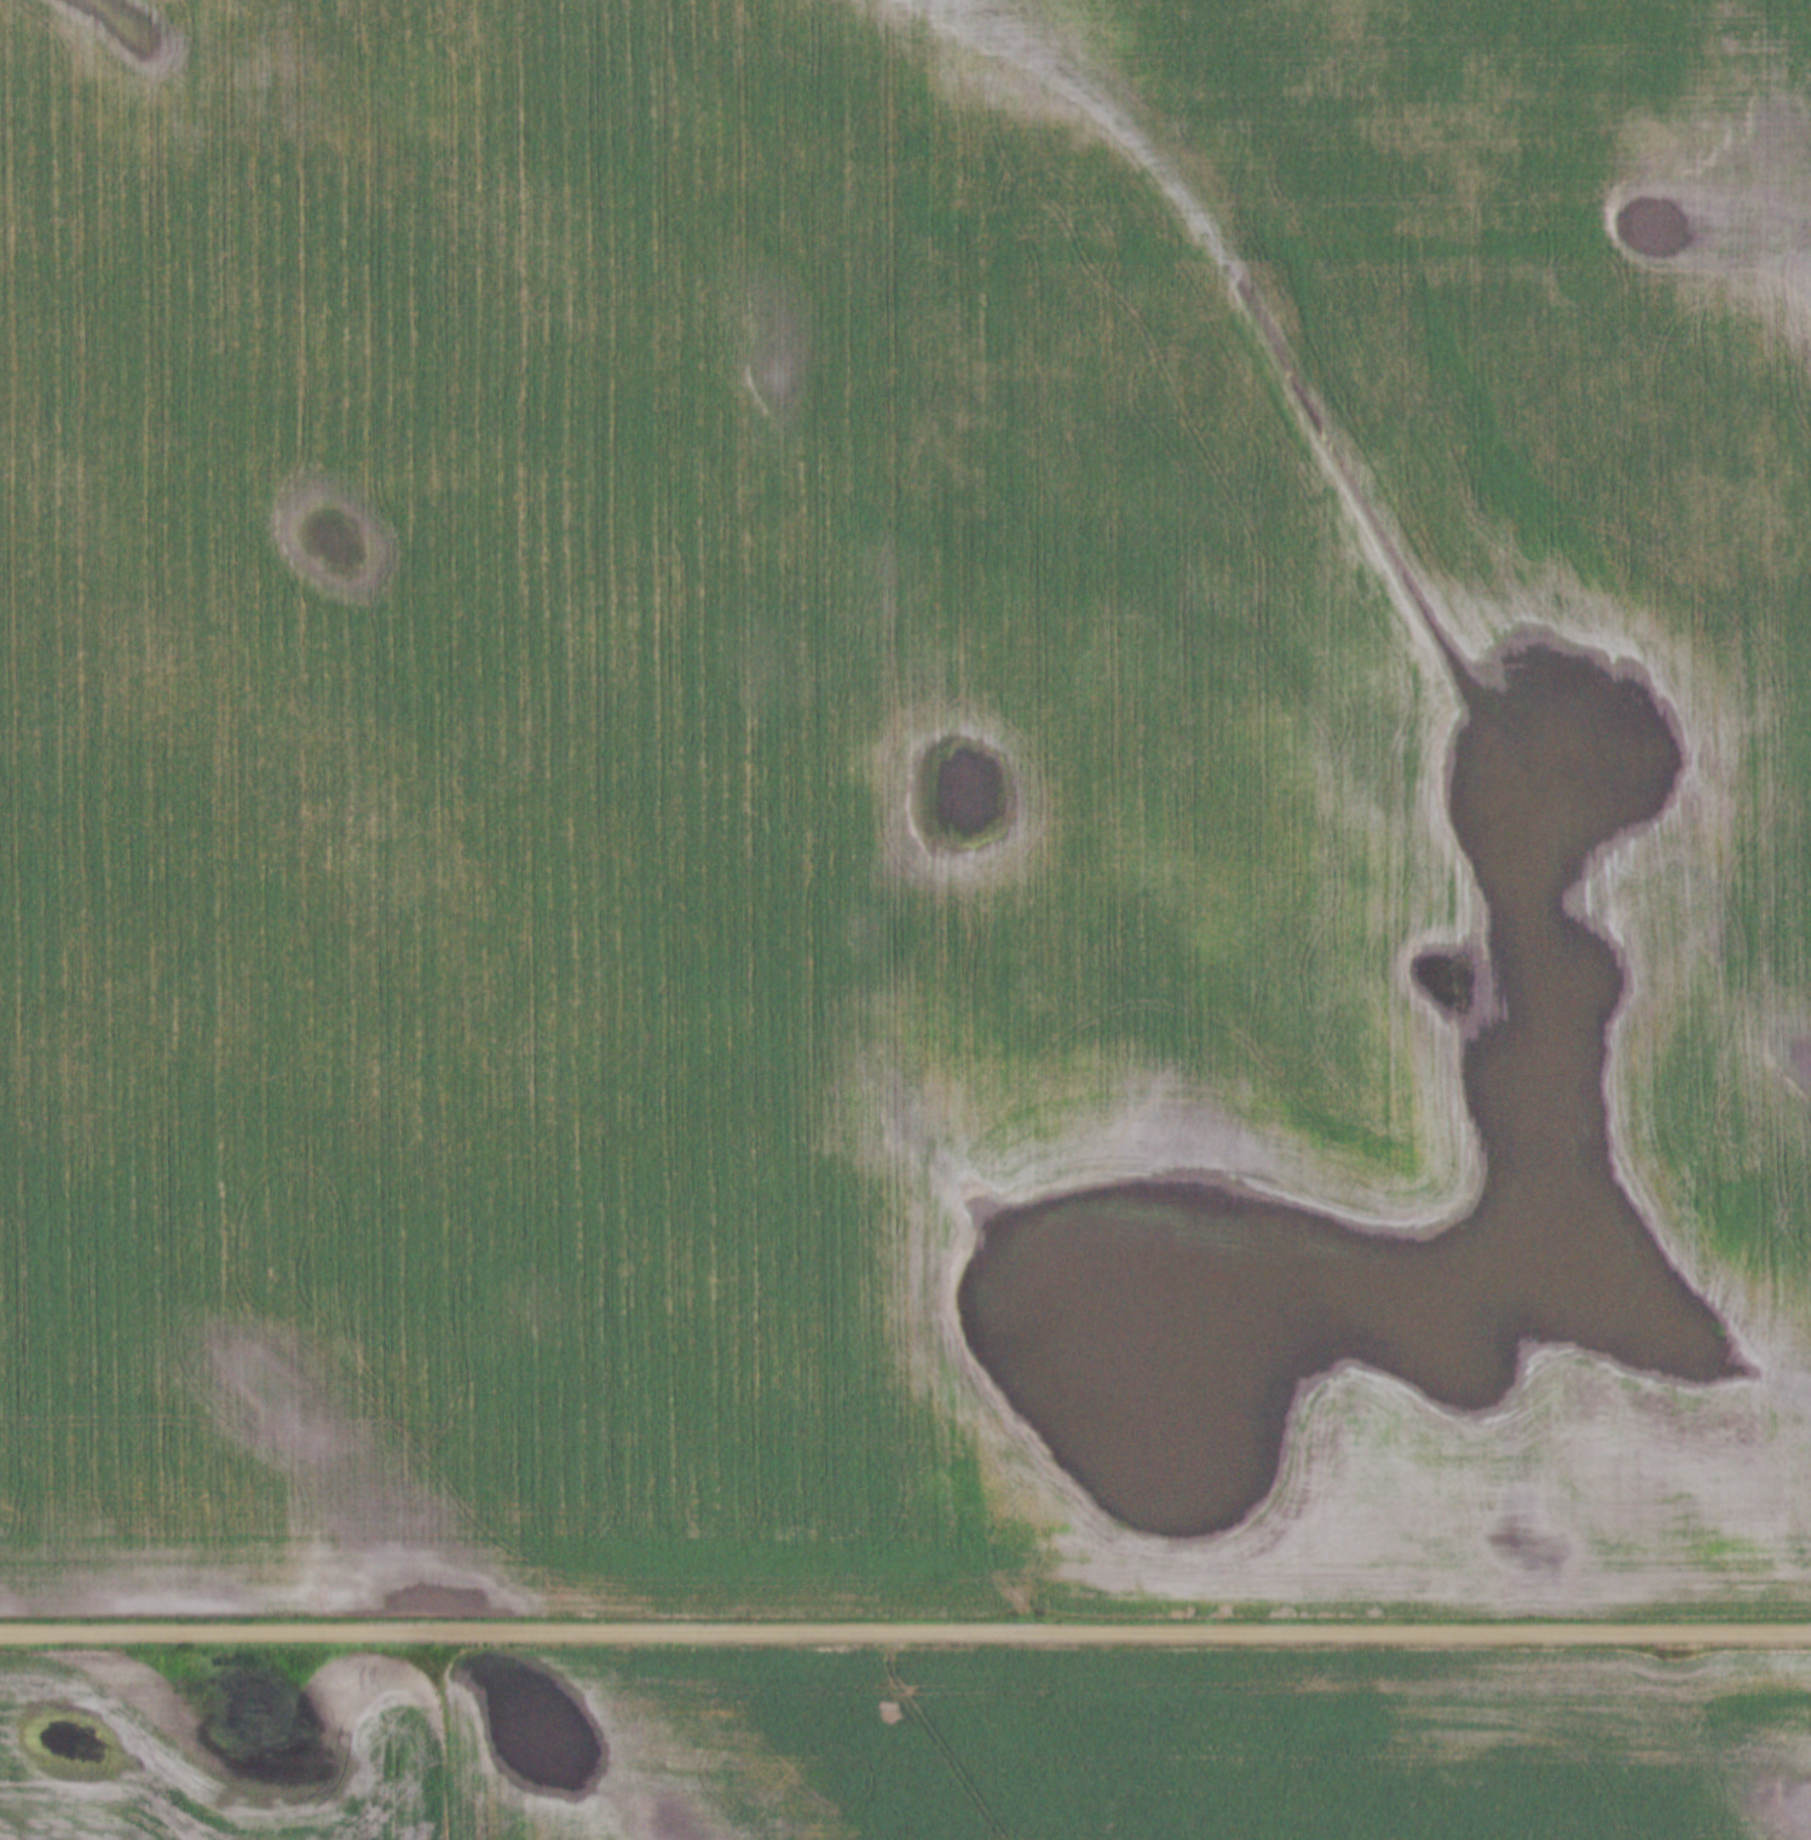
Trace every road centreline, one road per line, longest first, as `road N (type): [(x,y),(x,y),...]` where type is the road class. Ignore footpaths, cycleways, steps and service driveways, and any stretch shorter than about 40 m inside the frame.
road 1 (residential): [(0,1632),(1810,1633)]

